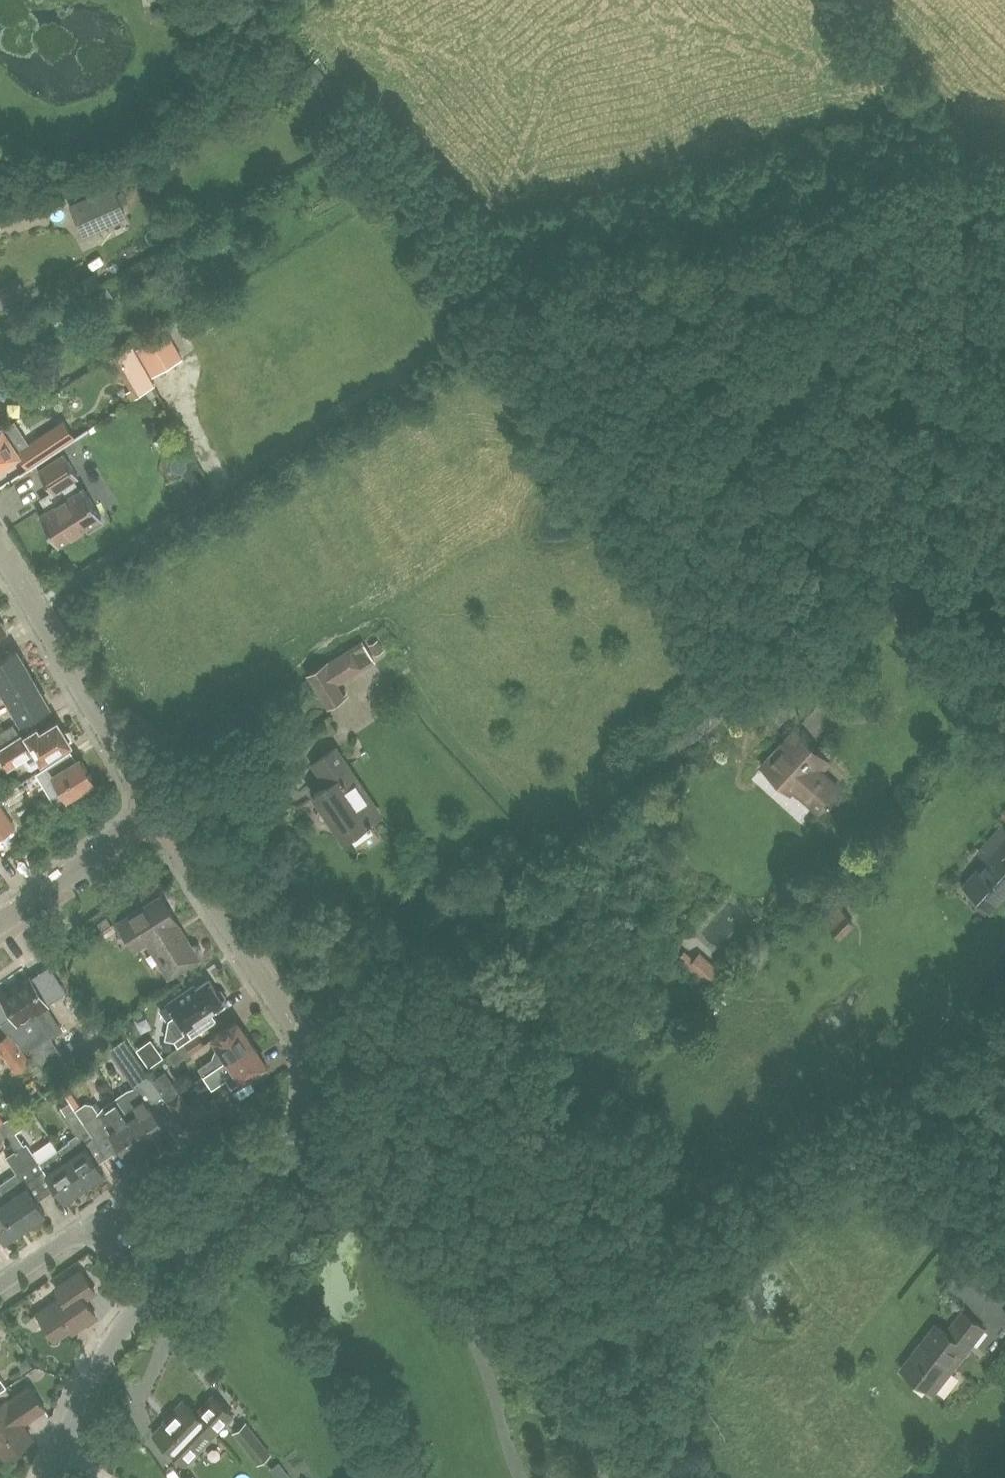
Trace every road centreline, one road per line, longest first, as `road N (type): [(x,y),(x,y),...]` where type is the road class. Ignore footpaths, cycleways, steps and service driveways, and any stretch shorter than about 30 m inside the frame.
road 1 (unclassified): [(1004,1098),(926,1110),(685,1271),(636,1296),(589,1302),(494,1272),(472,1256),(350,1106),(311,1097)]
road 2 (unclassified): [(48,1477),(121,1331),(297,1141),(311,1097)]
road 3 (unclassified): [(311,1097),(302,1038),(157,817)]
road 4 (unclassified): [(157,817),(0,549)]
road 5 (residential): [(0,922),(157,817)]
road 6 (residential): [(0,1285),(124,1201)]

